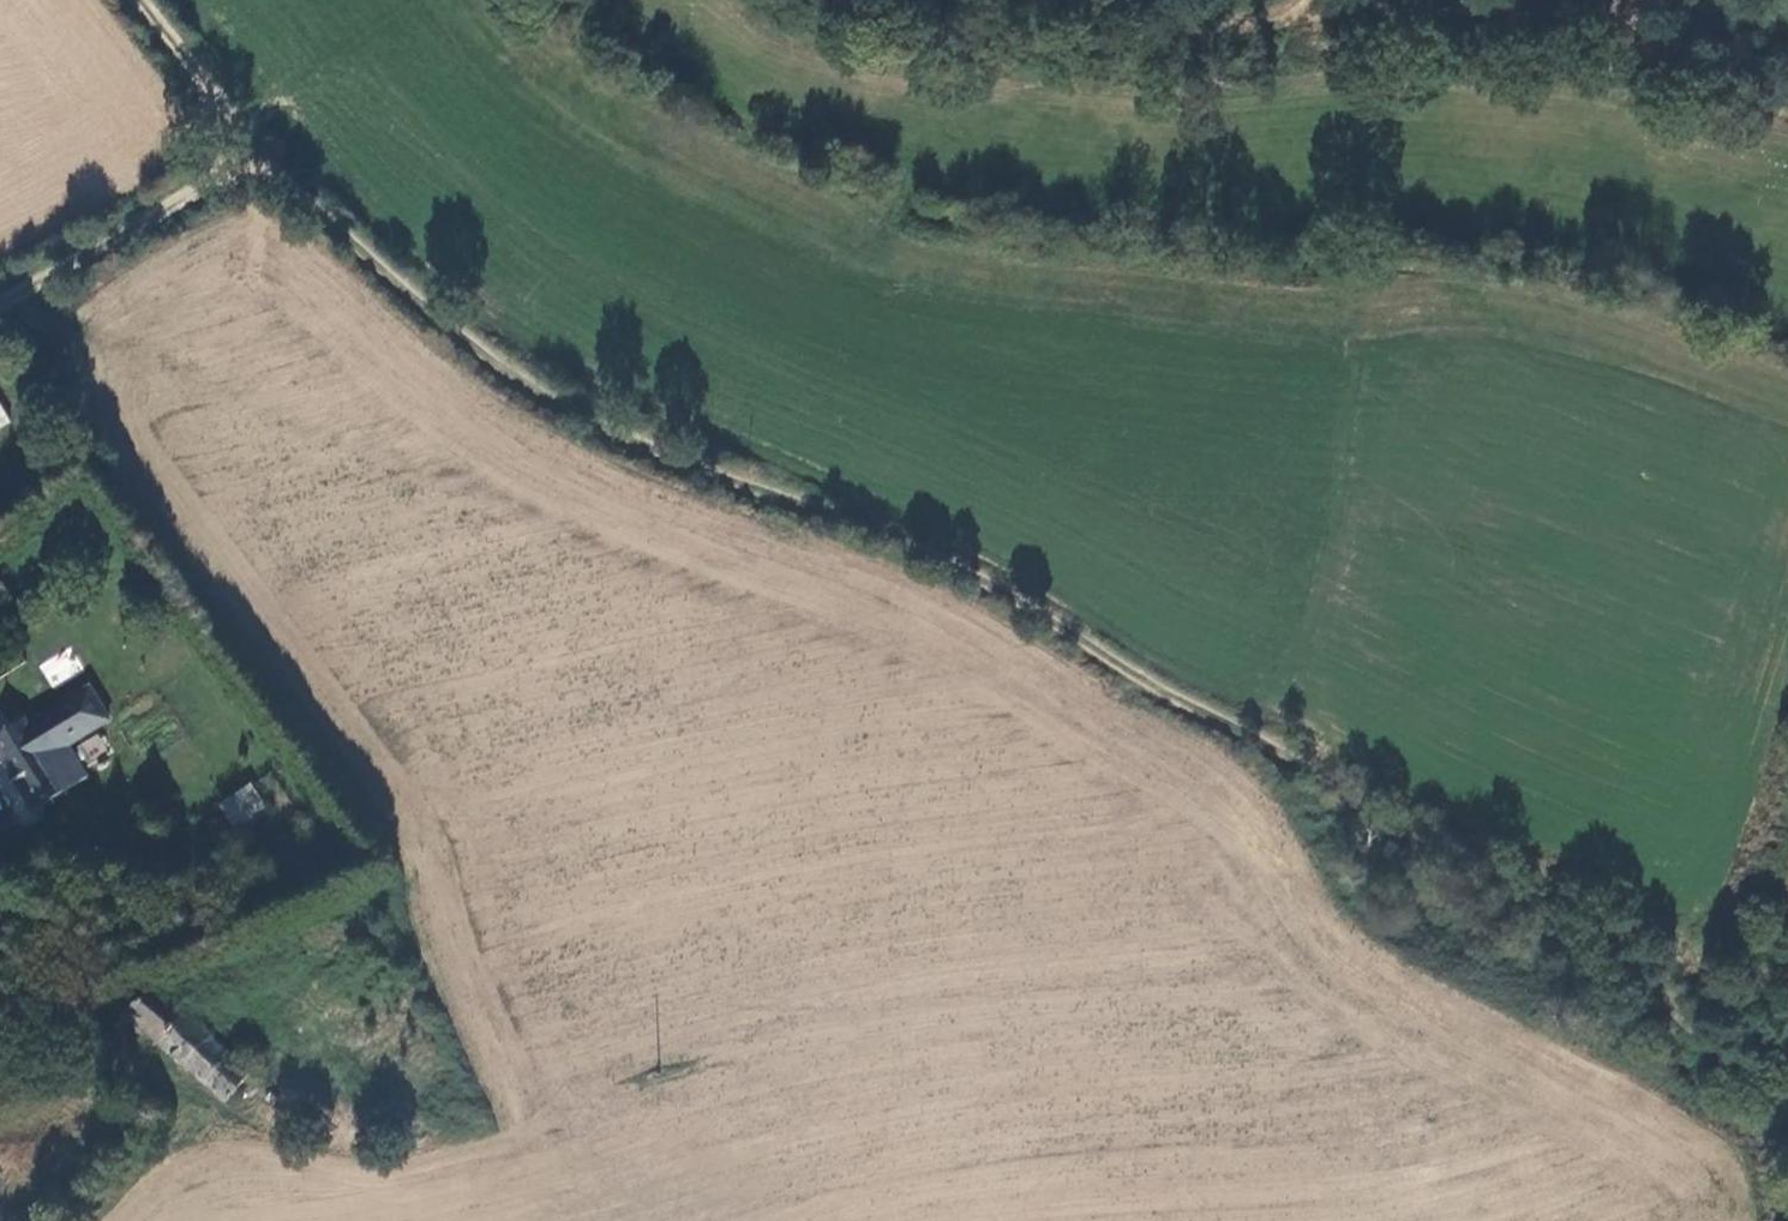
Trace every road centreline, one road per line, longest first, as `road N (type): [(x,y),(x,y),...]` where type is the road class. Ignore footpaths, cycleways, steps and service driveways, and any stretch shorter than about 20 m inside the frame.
road 1 (track): [(136,0),(250,178),(0,312)]

